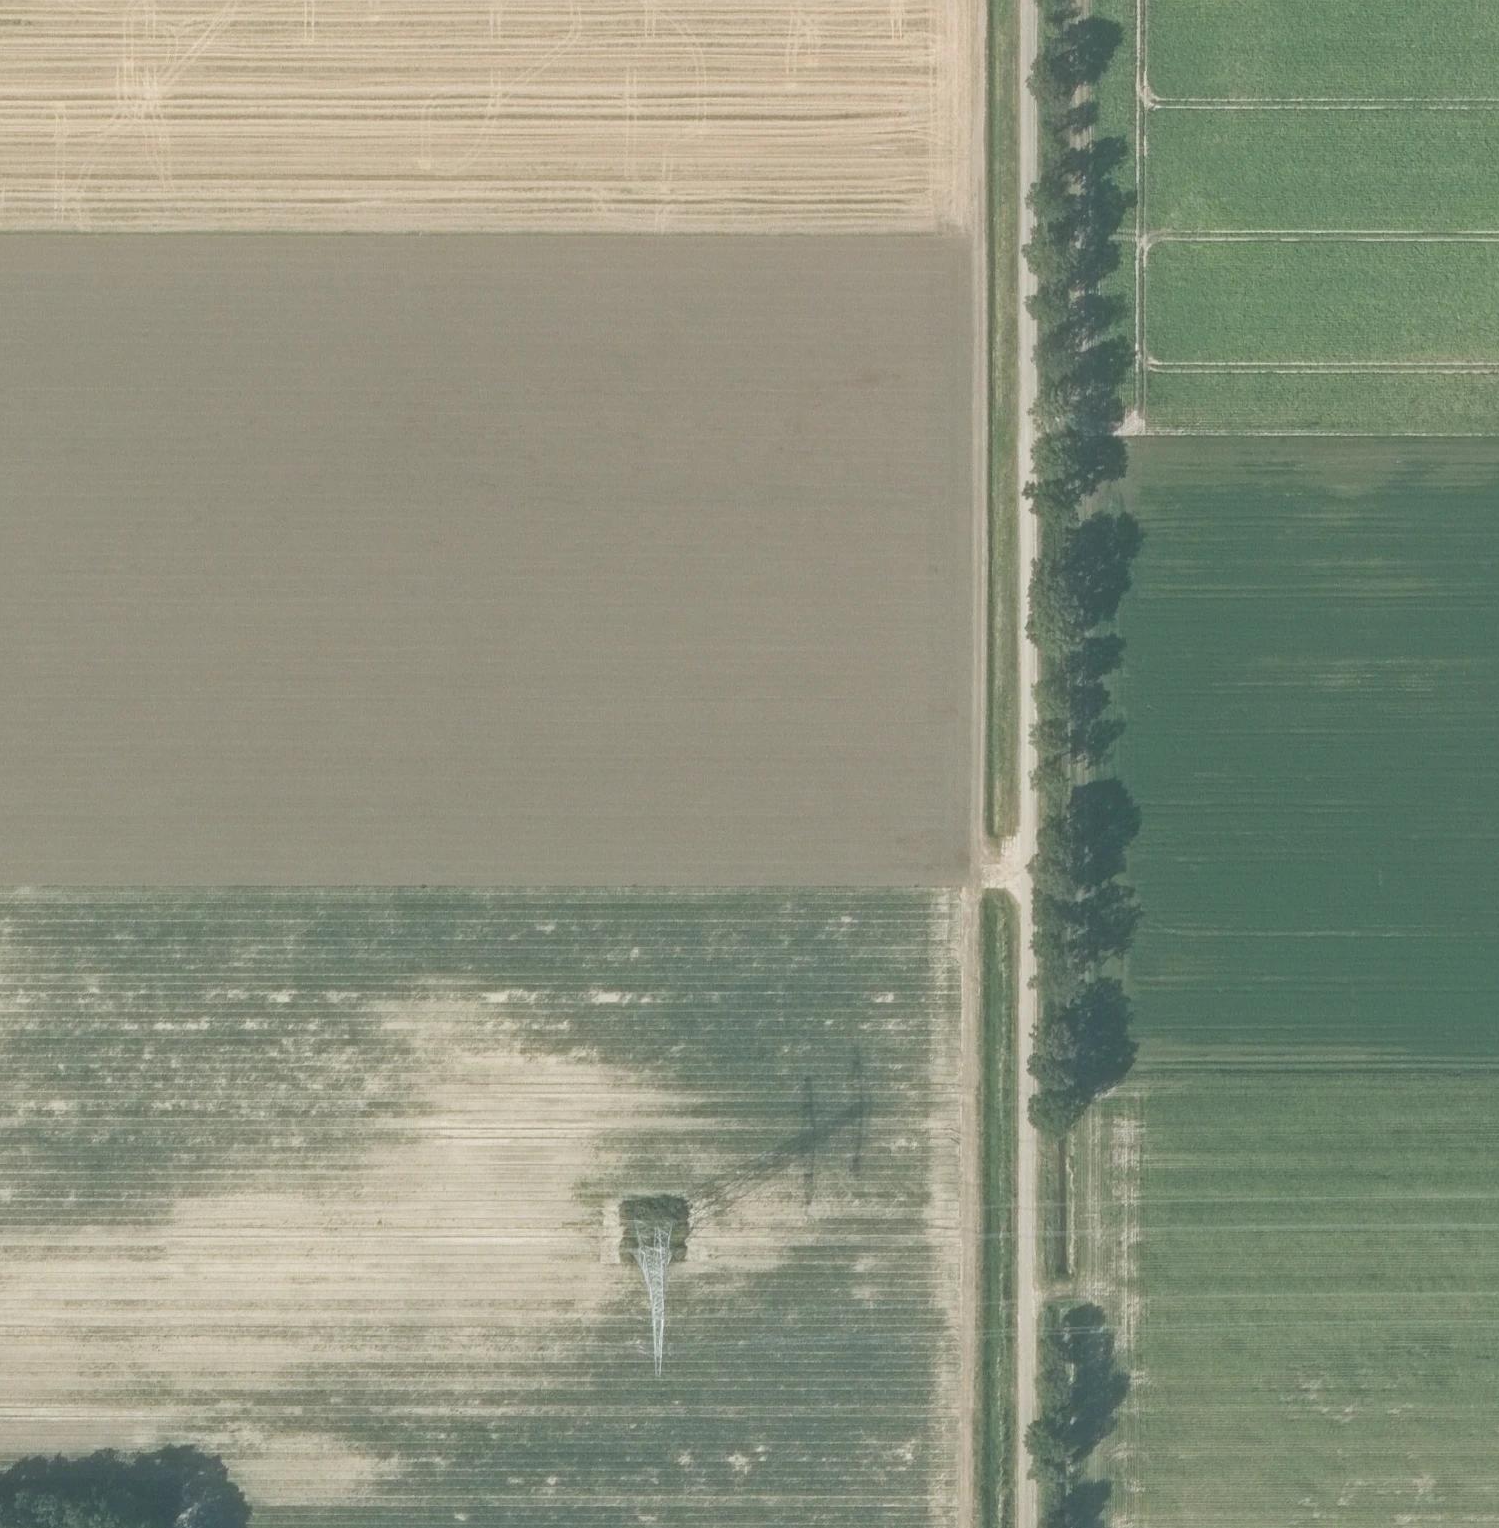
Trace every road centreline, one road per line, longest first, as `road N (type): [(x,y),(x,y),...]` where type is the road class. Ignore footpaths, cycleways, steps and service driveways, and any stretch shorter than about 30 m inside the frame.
road 1 (unclassified): [(1027,1527),(1029,0)]

